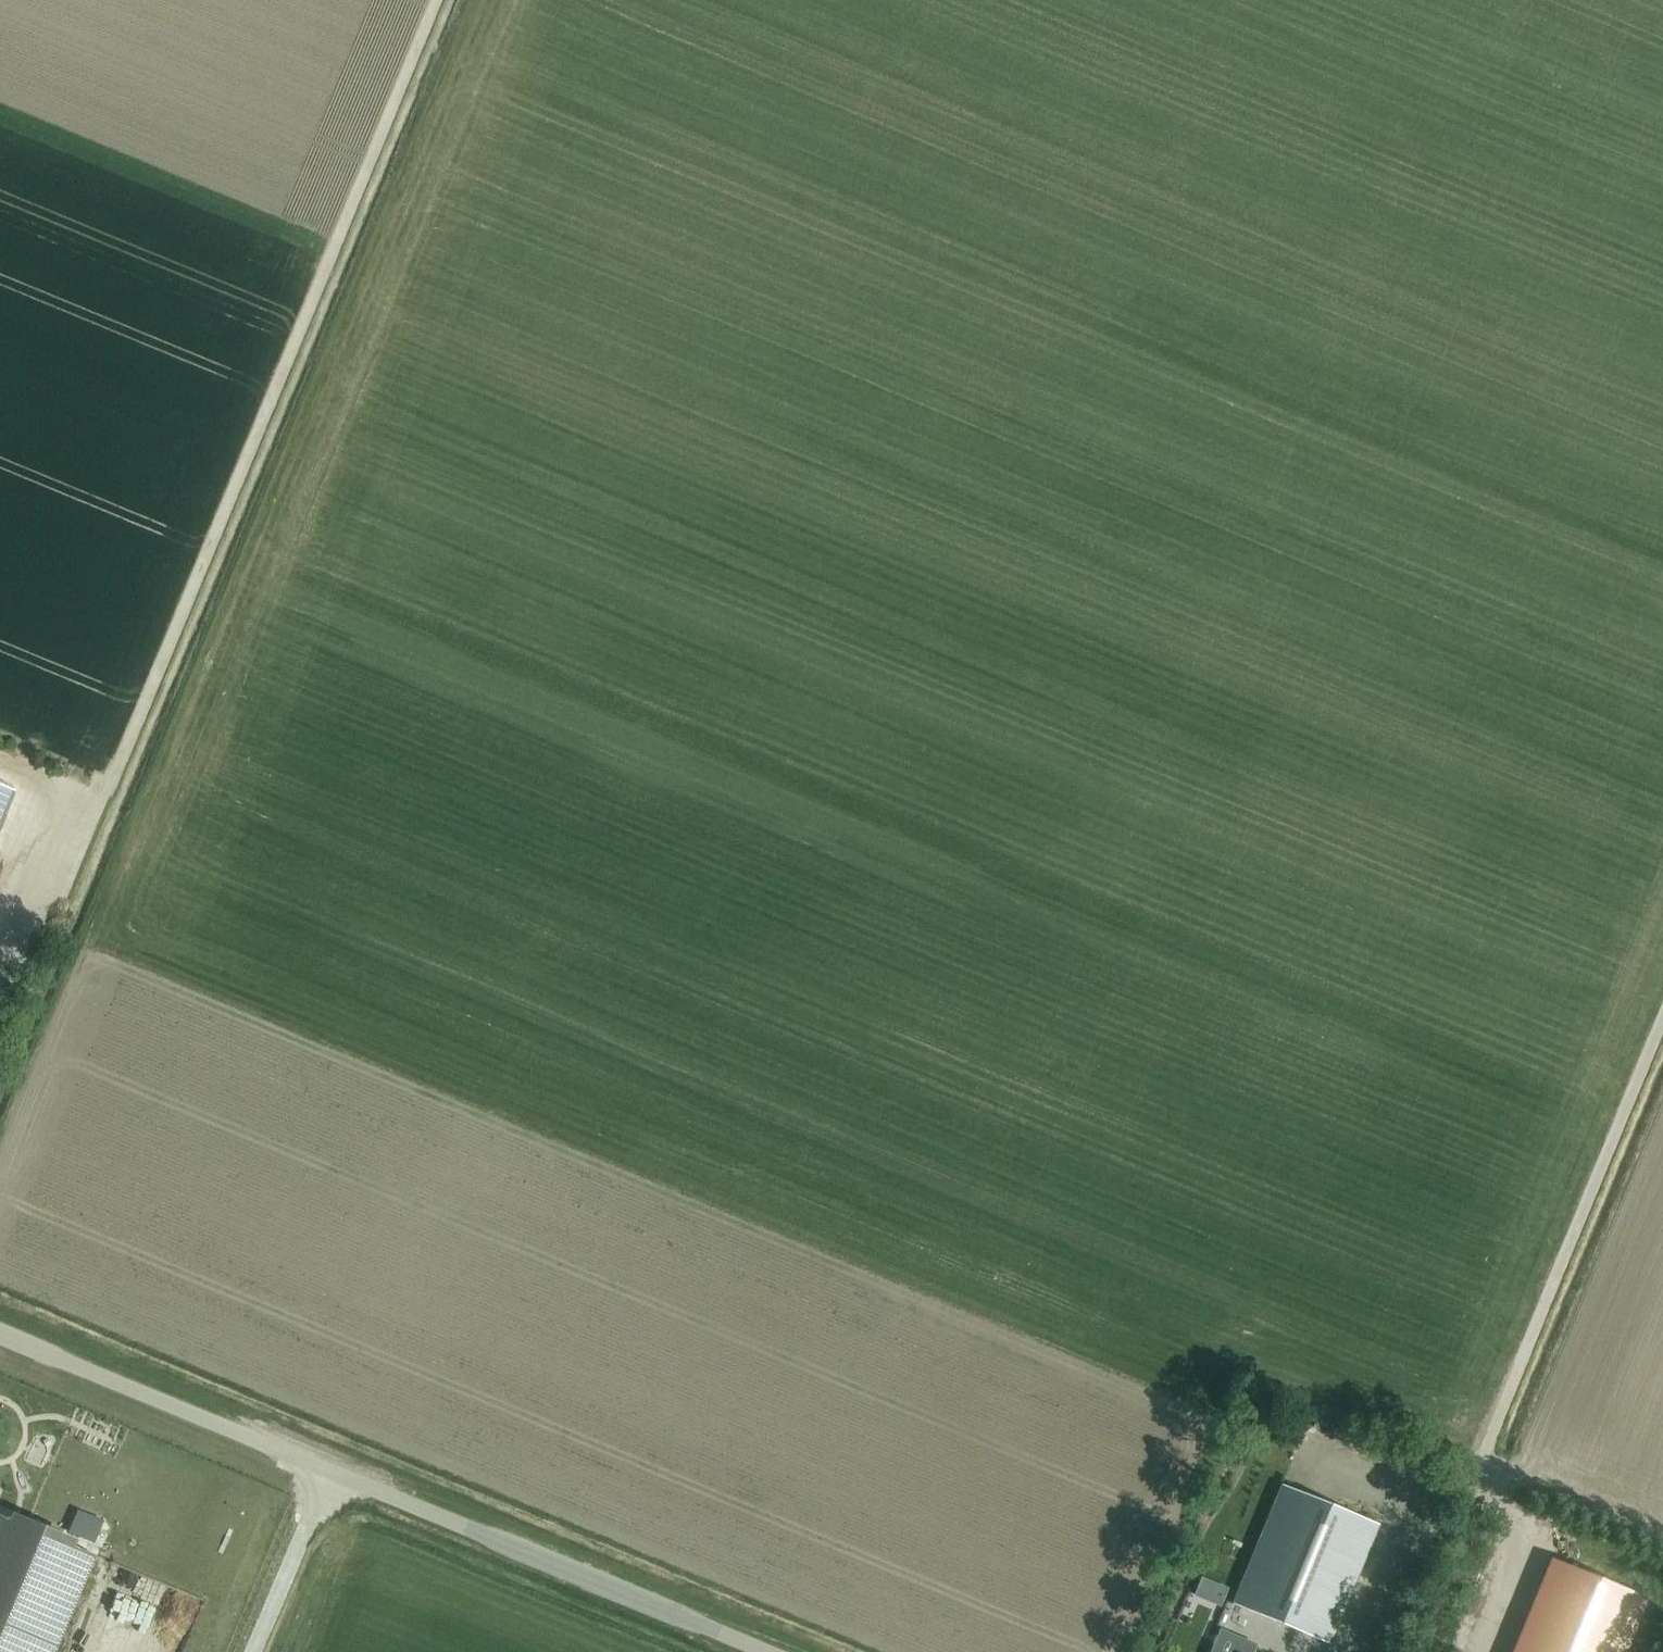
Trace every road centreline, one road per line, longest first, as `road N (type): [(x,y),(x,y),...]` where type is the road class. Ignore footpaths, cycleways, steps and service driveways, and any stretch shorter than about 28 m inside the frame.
road 1 (unclassified): [(788,1651),(0,1333)]

